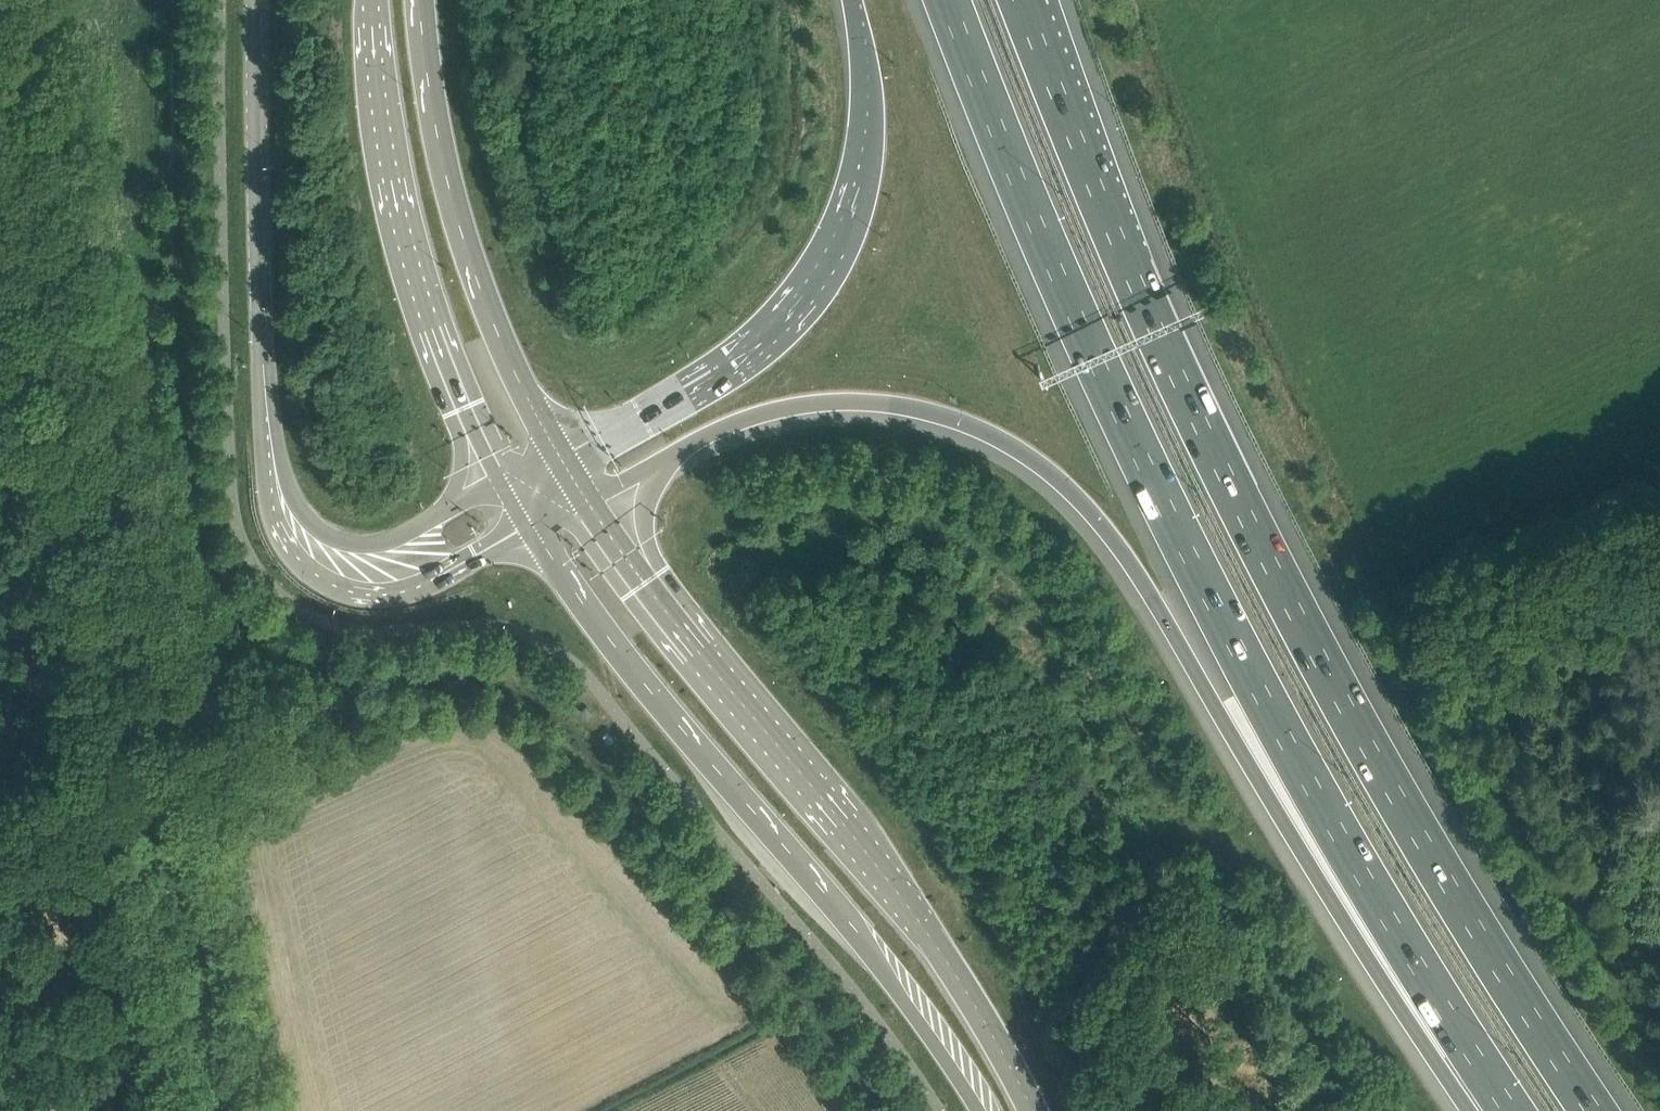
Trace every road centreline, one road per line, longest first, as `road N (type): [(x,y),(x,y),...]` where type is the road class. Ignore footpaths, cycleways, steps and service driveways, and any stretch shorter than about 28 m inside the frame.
road 1 (motorway): [(587,501),(725,428),(795,405),(876,402),(960,423),(1036,461),(1097,518),(1142,583),(1371,966),(1470,1110)]
road 2 (motorway): [(1595,1110),(1370,753),(1189,403),(1024,0)]
road 3 (motorway): [(949,0),(1134,443),(1319,797),(1512,1110)]
road 4 (track): [(0,69),(147,782),(0,860)]
road 5 (secondary): [(1032,1110),(945,960),(882,873),(705,668),(587,501)]
road 6 (secondary): [(523,532),(650,704),(909,1007),(978,1110)]
road 7 (motorway): [(851,0),(867,138),(852,216),(822,274),(777,331),(693,389),(560,459)]
road 8 (secondary): [(370,0),(397,204),(425,306),(500,488)]
road 9 (secondary): [(560,459),(480,288),(453,202),(433,106),(423,0)]
road 10 (tertiary): [(262,372),(263,508),(281,554),(316,586),(367,596),(409,590),(523,532)]
road 11 (tertiary): [(262,372),(254,0)]
road 12 (tertiary): [(500,488),(390,539),(357,543),(322,530),(299,511),(286,483),(262,372)]
road 13 (track): [(147,782),(220,1110)]

